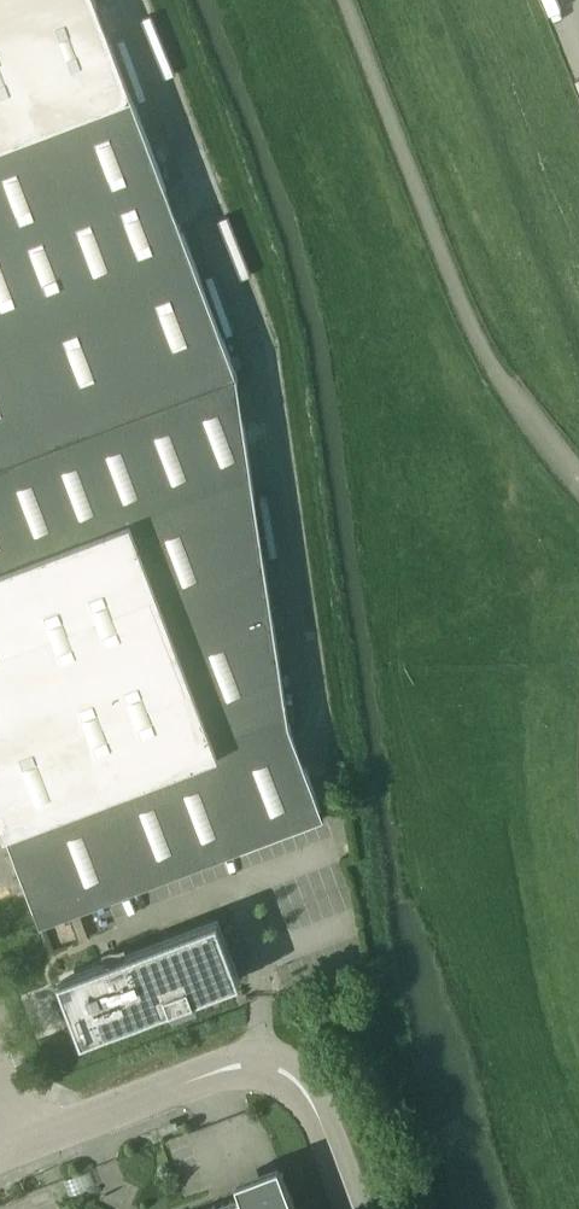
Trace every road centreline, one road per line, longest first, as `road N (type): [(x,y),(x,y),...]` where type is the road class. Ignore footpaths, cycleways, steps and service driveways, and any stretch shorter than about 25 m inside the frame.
road 1 (unclassified): [(27,1143),(226,1069),(262,1065),(286,1074),(310,1099),(352,1208)]

